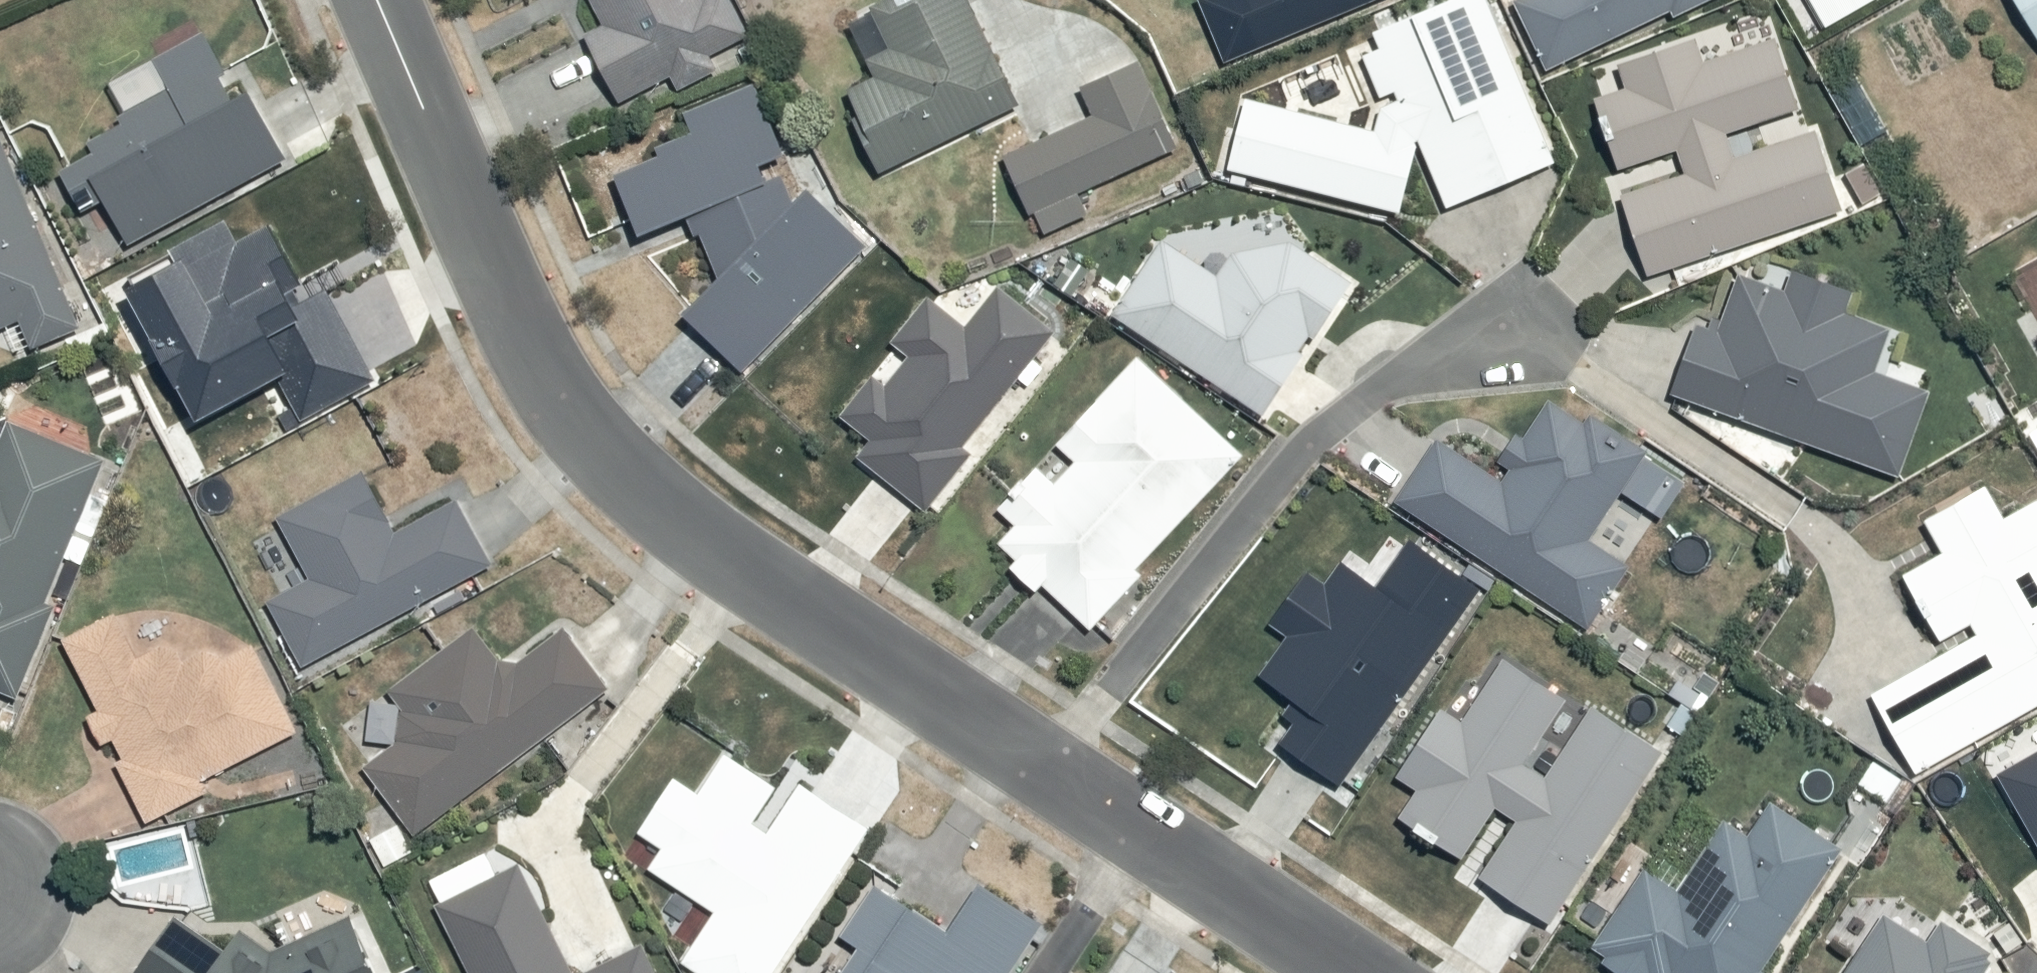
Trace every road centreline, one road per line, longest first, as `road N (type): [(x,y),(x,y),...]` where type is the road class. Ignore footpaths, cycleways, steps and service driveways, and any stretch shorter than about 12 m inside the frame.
road 1 (residential): [(1038,776),(645,514),(532,412),(372,0)]
road 2 (residential): [(1038,776),(1325,410),(1524,328)]
road 3 (residential): [(1339,972),(1038,776)]

